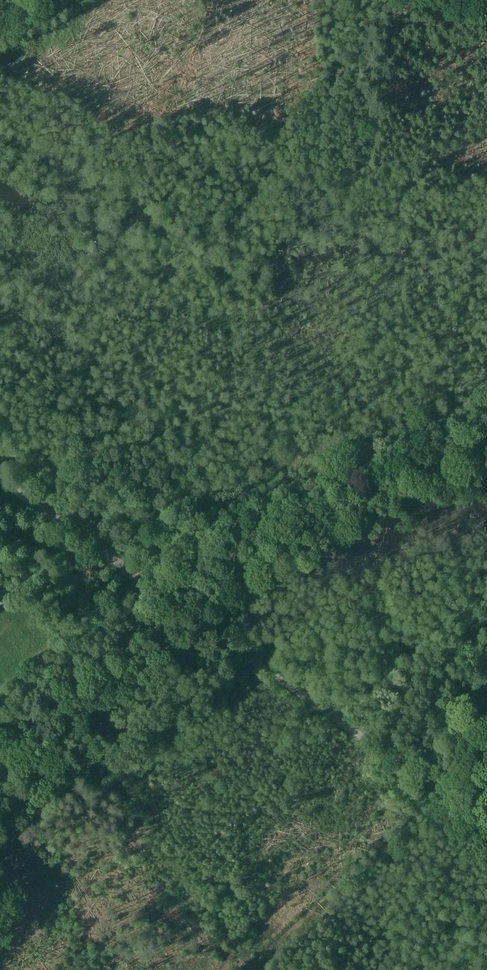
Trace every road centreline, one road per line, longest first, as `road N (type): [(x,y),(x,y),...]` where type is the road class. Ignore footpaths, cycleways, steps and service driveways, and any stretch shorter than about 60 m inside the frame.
road 1 (residential): [(486,826),(0,478)]

